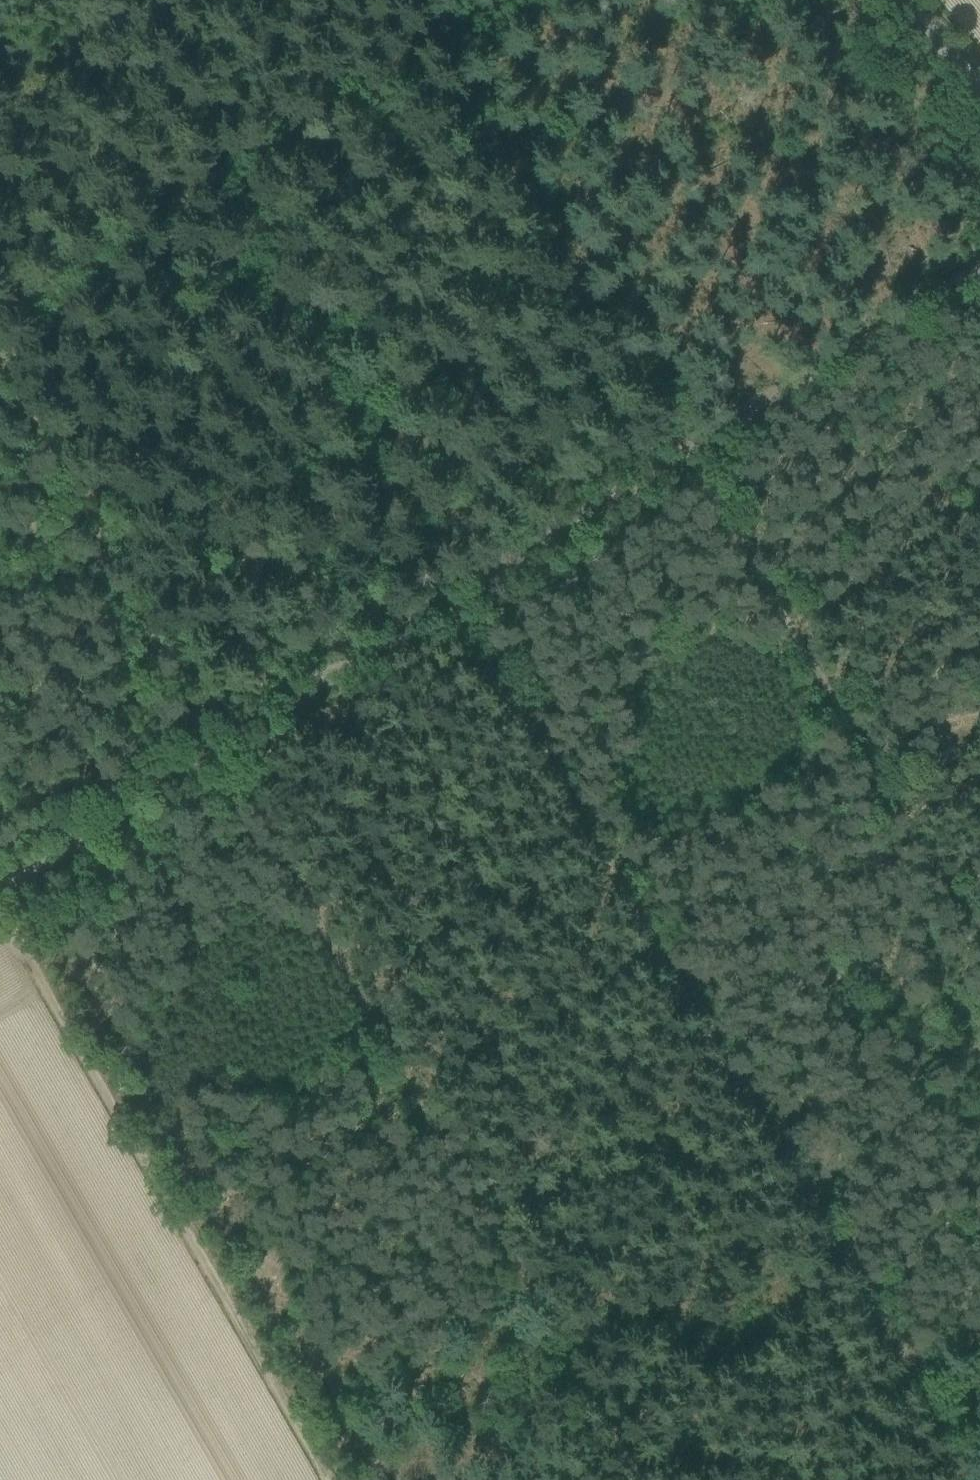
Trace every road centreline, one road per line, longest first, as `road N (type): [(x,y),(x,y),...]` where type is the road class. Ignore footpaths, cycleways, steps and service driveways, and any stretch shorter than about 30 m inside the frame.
road 1 (track): [(469,19),(979,890)]
road 2 (track): [(473,575),(924,1343)]
road 3 (track): [(655,1479),(238,726)]
road 4 (track): [(0,912),(331,1479)]
road 5 (track): [(473,575),(979,251)]
road 6 (track): [(238,726),(0,309)]
road 7 (track): [(238,157),(473,575)]
road 8 (track): [(0,894),(238,726)]
road 9 (track): [(238,726),(473,575)]
road 10 (track): [(0,300),(238,157)]
road 11 (track): [(469,19),(238,157)]
road 12 (unclassified): [(979,95),(899,0)]

